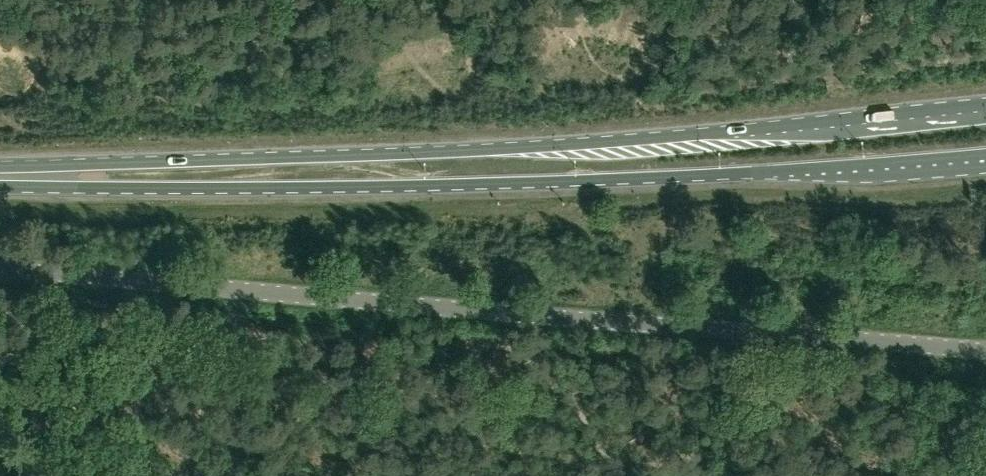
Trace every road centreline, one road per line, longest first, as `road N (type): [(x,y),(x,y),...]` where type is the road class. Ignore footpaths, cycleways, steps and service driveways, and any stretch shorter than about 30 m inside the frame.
road 1 (unclassified): [(0,265),(985,350)]
road 2 (primary): [(985,110),(628,142),(0,166)]
road 3 (primary): [(0,186),(698,176),(985,156)]
road 4 (track): [(0,369),(114,326)]

